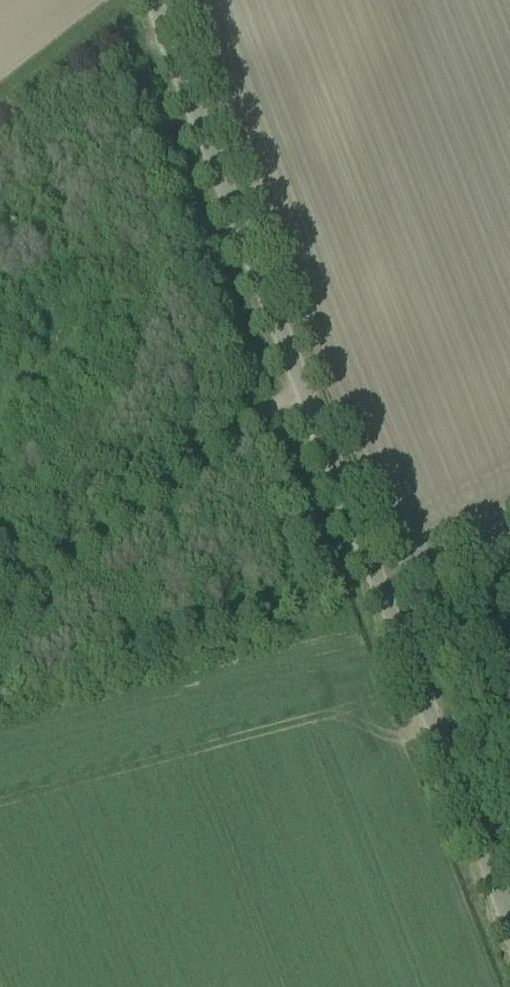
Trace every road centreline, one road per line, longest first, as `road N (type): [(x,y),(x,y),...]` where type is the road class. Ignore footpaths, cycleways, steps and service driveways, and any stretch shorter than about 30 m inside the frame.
road 1 (unclassified): [(509,915),(152,0)]
road 2 (track): [(0,695),(348,607),(131,48)]
road 3 (track): [(299,374),(0,612)]
road 4 (track): [(0,104),(120,18)]

